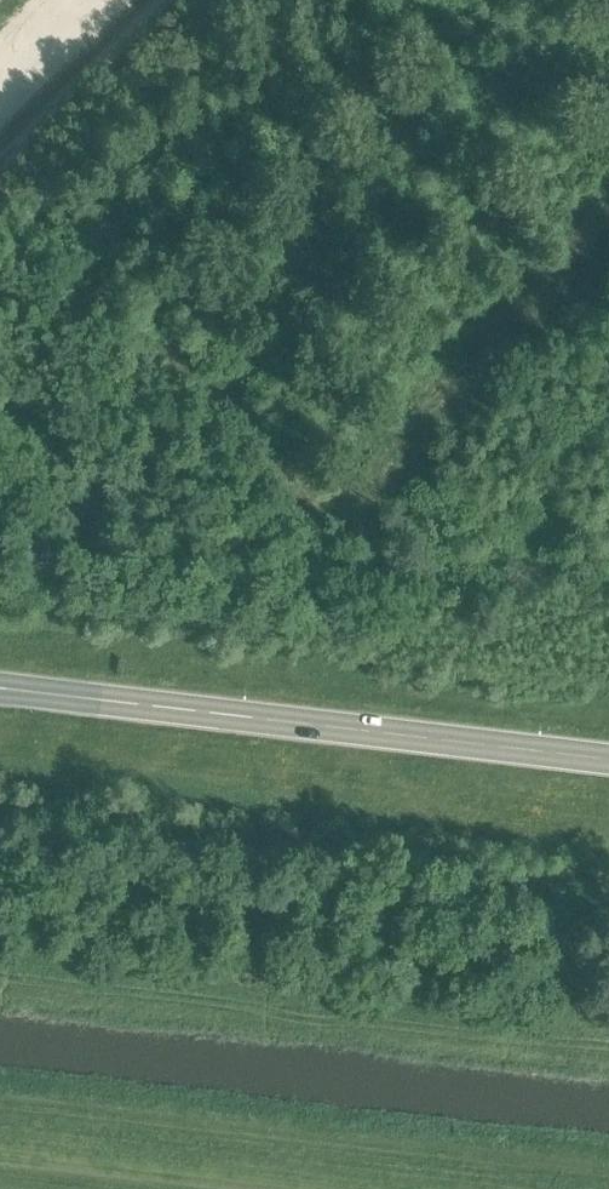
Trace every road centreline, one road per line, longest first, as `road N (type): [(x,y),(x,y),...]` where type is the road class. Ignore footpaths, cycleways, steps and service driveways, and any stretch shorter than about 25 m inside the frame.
road 1 (secondary): [(0,687),(608,760)]

